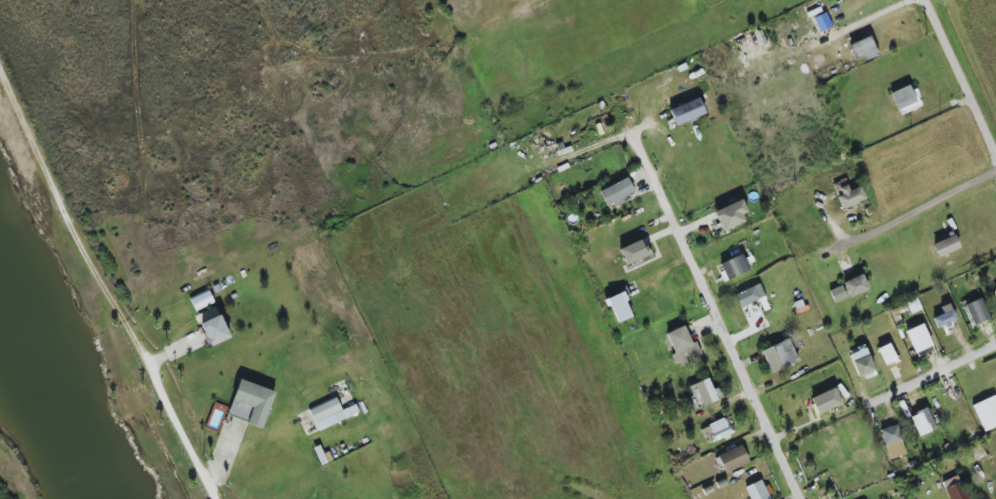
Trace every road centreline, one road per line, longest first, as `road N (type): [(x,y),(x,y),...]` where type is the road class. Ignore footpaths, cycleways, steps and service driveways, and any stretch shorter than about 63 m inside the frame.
road 1 (residential): [(801,498),(677,228)]
road 2 (residential): [(817,195),(845,239),(863,238),(995,174)]
road 3 (residential): [(214,498),(139,345)]
road 4 (residential): [(925,0),(995,152)]
road 5 (residential): [(995,344),(870,403)]

